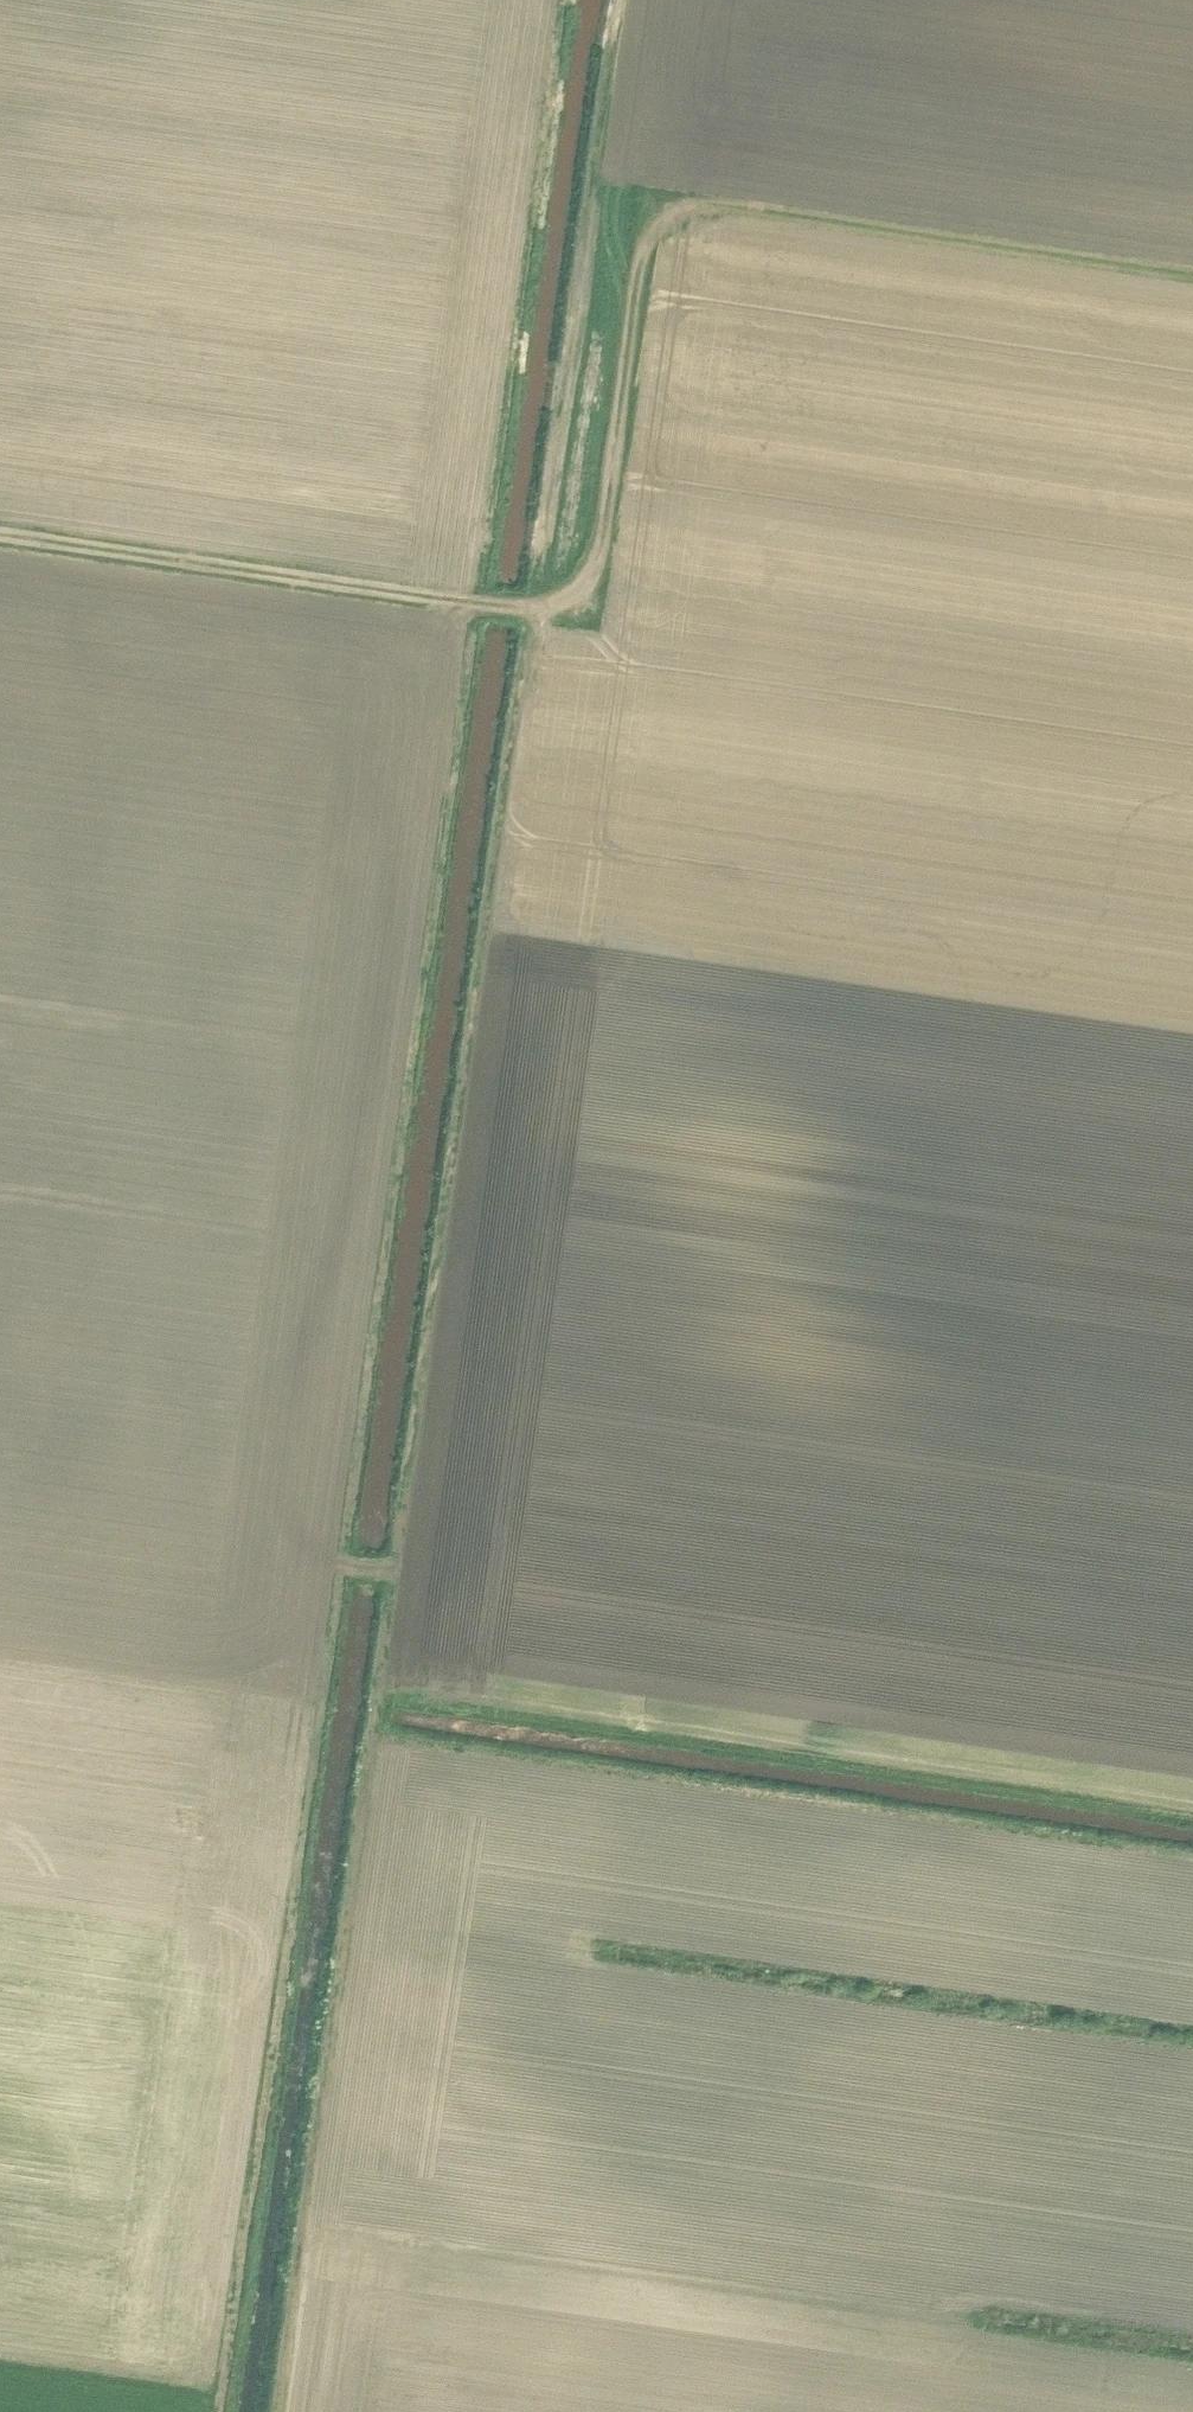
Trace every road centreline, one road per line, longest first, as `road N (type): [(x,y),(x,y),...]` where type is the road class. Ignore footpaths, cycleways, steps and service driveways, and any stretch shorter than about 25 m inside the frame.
road 1 (track): [(0,532),(499,604),(552,601),(581,583),(597,559),(635,289),(651,239),(672,216),(725,208),(1192,274)]

